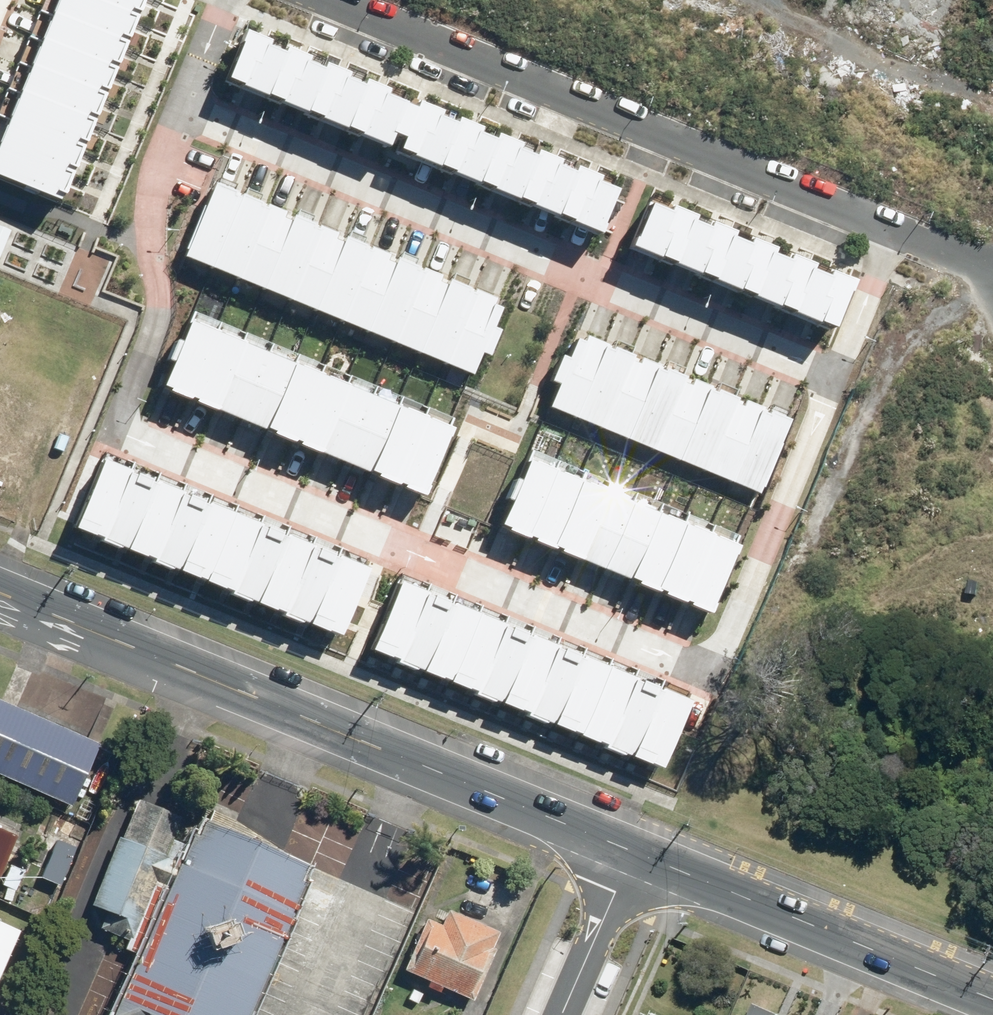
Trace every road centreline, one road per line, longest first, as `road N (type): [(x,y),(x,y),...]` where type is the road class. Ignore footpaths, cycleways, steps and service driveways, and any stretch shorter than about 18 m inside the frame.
road 1 (residential): [(186,100),(160,170),(156,298),(129,379),(132,419),(147,436),(405,547),(660,655),(709,659),(756,580),(835,376)]
road 2 (residential): [(186,100),(835,376)]
road 3 (secondary): [(0,594),(638,851)]
road 4 (residential): [(895,229),(333,0)]
road 5 (secondary): [(638,851),(992,997)]
road 6 (residential): [(561,1014),(638,851)]
road 7 (residential): [(835,376),(895,229)]

